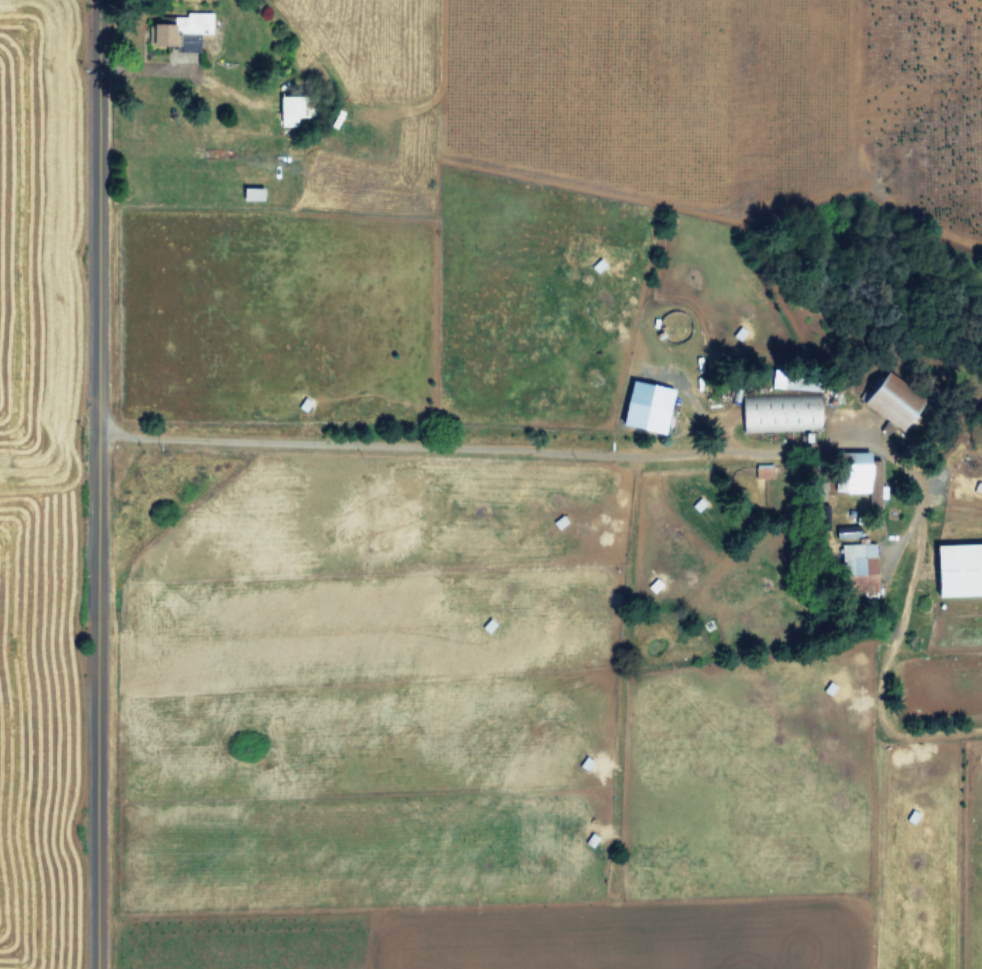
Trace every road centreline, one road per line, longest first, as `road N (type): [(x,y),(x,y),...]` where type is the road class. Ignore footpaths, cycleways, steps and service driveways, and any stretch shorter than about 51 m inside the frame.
road 1 (residential): [(98,0),(93,968)]

